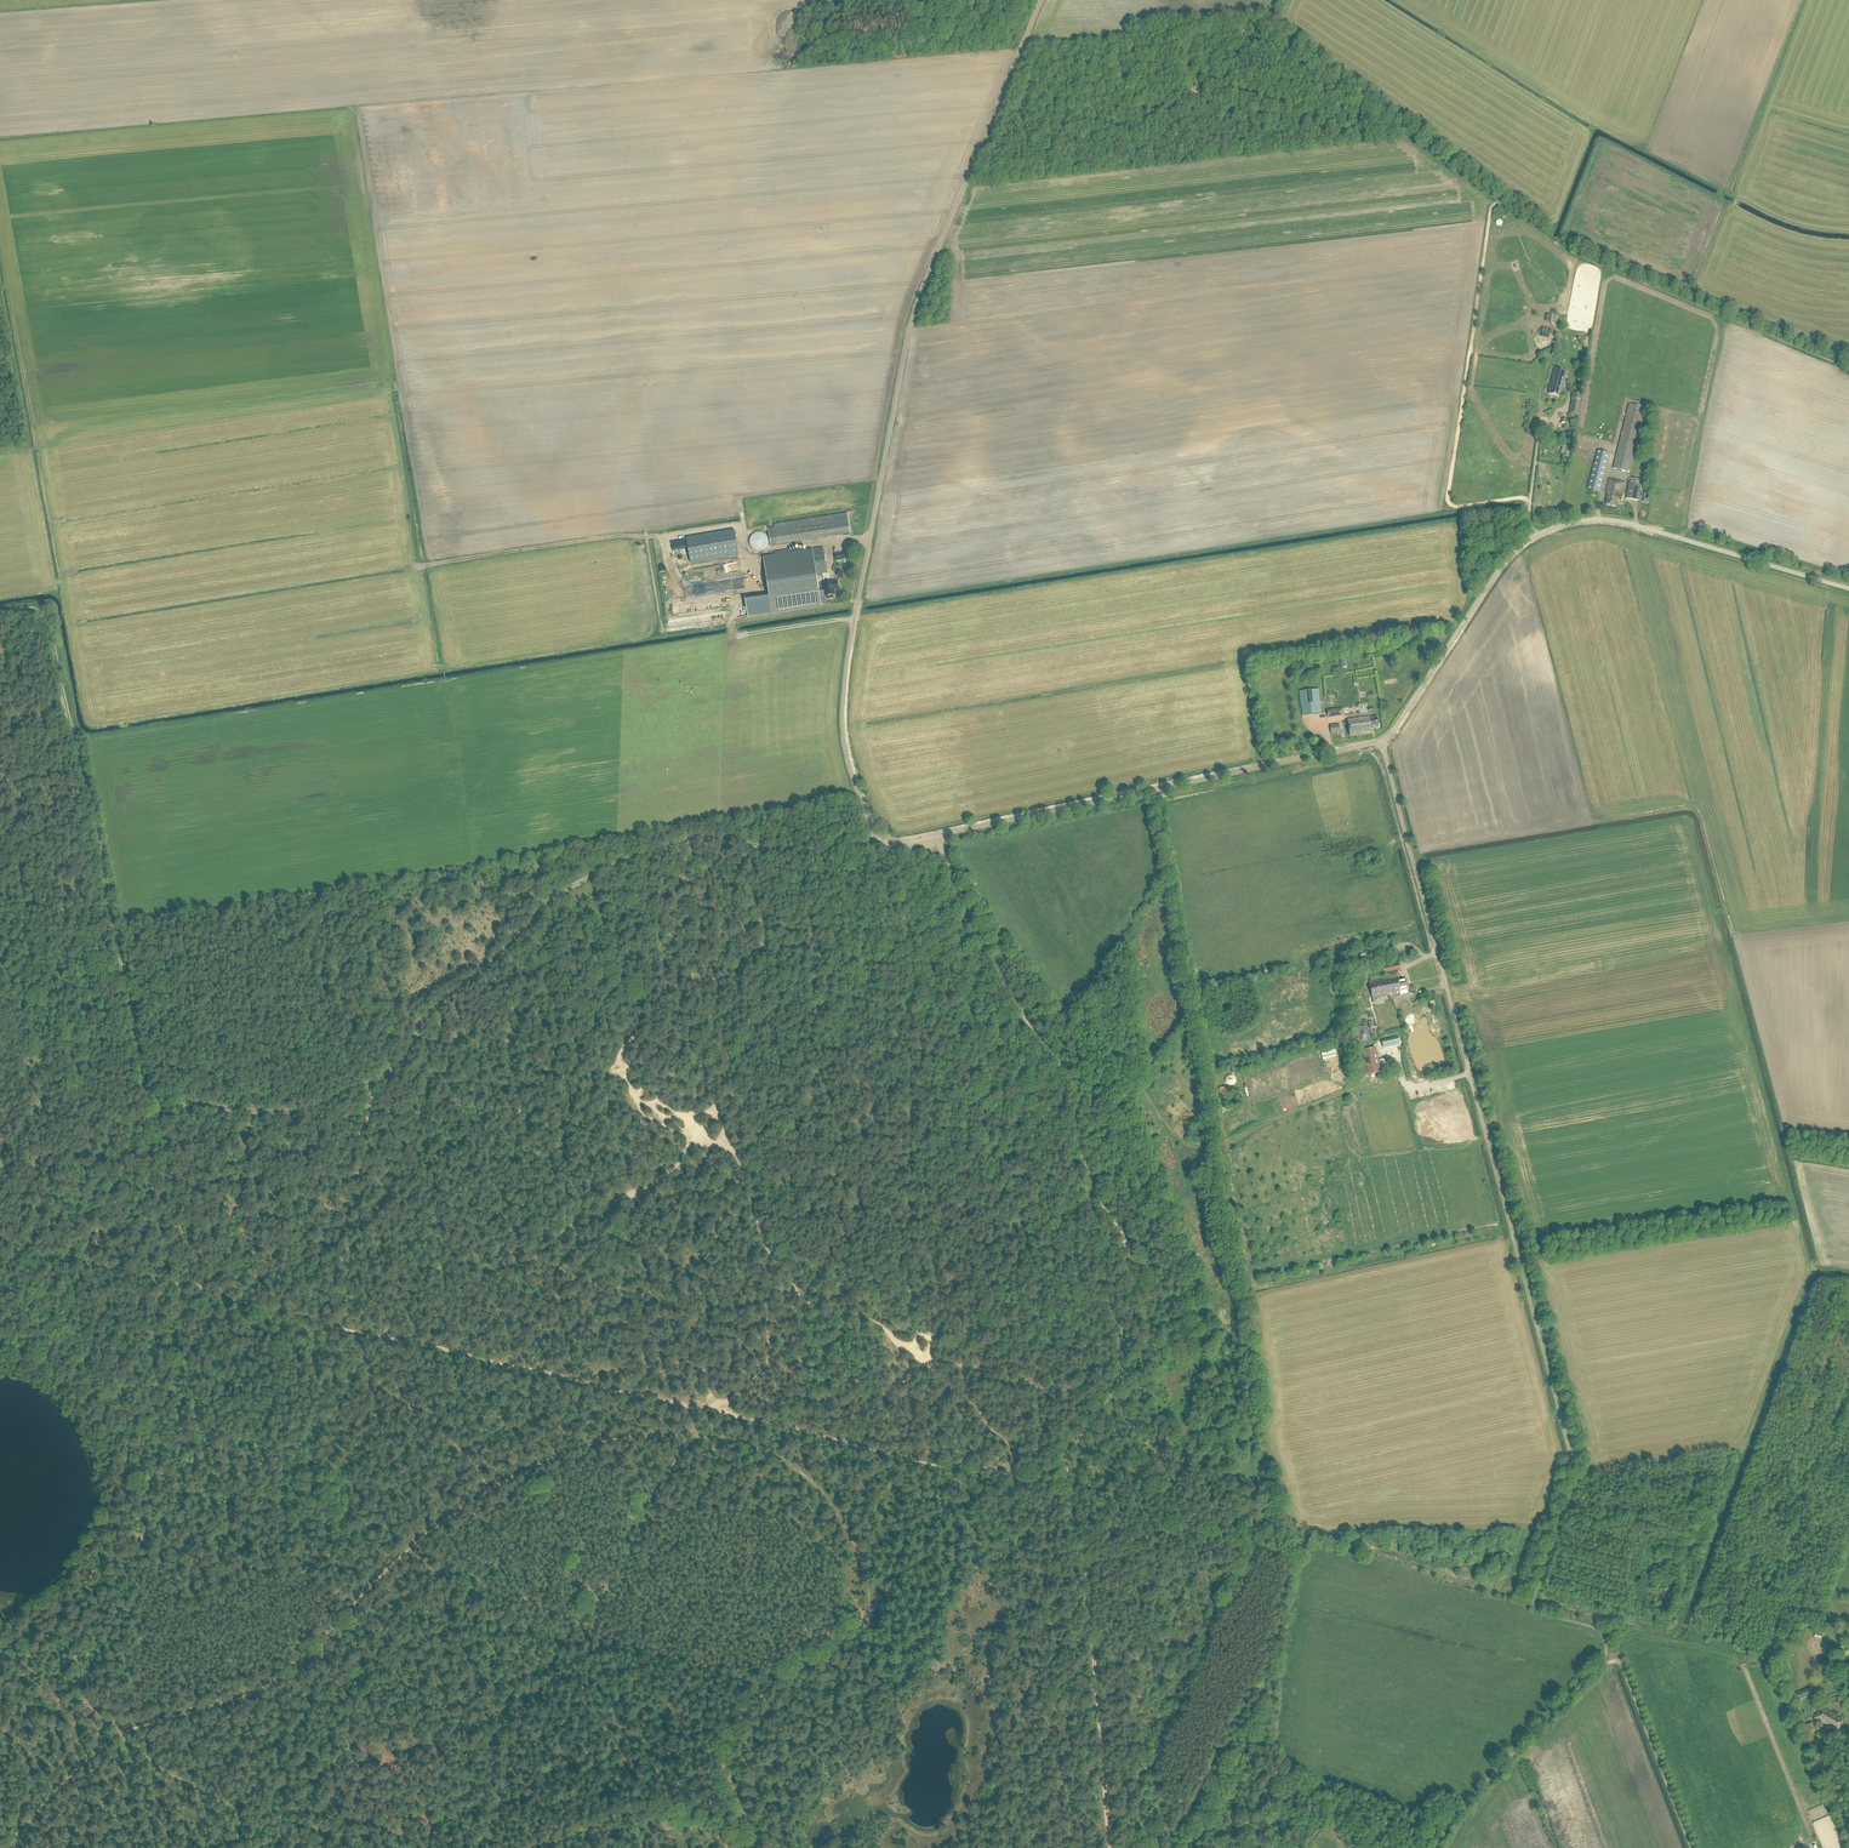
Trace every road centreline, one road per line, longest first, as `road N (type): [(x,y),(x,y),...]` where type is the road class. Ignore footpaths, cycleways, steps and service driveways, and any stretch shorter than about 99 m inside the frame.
road 1 (unclassified): [(1381,739),(905,842),(876,838),(849,765),(843,706),(905,350),(1041,0)]
road 2 (track): [(935,835),(1016,1002),(1072,1079),(1081,1158),(1127,1247),(1119,1379),(1068,1456),(1088,1590),(1110,1847)]
road 3 (track): [(1067,1490),(976,1467),(932,1466),(246,1304)]
road 4 (track): [(0,615),(37,613),(48,626),(148,1099),(163,1109),(286,1113),(373,1084)]
road 5 (unclassified): [(1572,1459),(1381,739)]
road 6 (track): [(693,1433),(632,1432),(542,1460),(411,1548),(297,1663),(231,1700),(120,1734)]
road 7 (track): [(373,1084),(406,1060),(430,1018),(561,896),(626,862),(713,839),(789,857),(882,842)]
road 8 (unclassified): [(1381,739),(1497,571),(1528,540),(1564,524),(1617,521),(1848,589)]
road 9 (track): [(755,1839),(729,1768),(738,1723),(762,1692),(865,1621),(868,1590),(848,1530),(811,1480),(770,1453),(693,1433)]
road 10 (track): [(1496,200),(1266,28),(1236,21),(1197,31),(1025,40)]
road 11 (track): [(693,1433),(635,1554),(533,1705),(492,1847)]
road 12 (track): [(780,1678),(569,1648),(487,1604),(411,1548)]
road 13 (track): [(1496,200),(1568,251),(1848,368)]
road 14 (track): [(1530,499),(1457,507),(1447,498),(1496,200)]
road 15 (track): [(120,1734),(222,1798),(378,1825),(440,1847)]
road 16 (track): [(246,1304),(264,1278),(299,1255),(364,1136),(373,1084)]
road 17 (track): [(0,963),(25,996),(64,1012),(80,1083),(101,1113),(121,1119),(163,1109)]
road 18 (track): [(1434,1847),(1461,1808),(1602,1664)]
road 19 (track): [(215,1298),(0,1239)]
road 20 (track): [(550,1847),(625,1813),(662,1806),(699,1810),(755,1839)]
road 21 (track): [(1693,1847),(1625,1670),(1602,1664)]
road 22 (track): [(120,1734),(121,1706),(138,1682),(140,1555),(148,1534)]
road 23 (track): [(1059,1062),(1097,1066),(1145,1086),(1189,1148),(1224,1137)]
road 24 (track): [(360,1370),(485,1473),(486,1492)]
road 25 (track): [(17,1847),(43,1802),(120,1734)]
road 26 (track): [(120,1734),(96,1704),(0,1662)]
road 27 (track): [(156,1847),(120,1734)]

